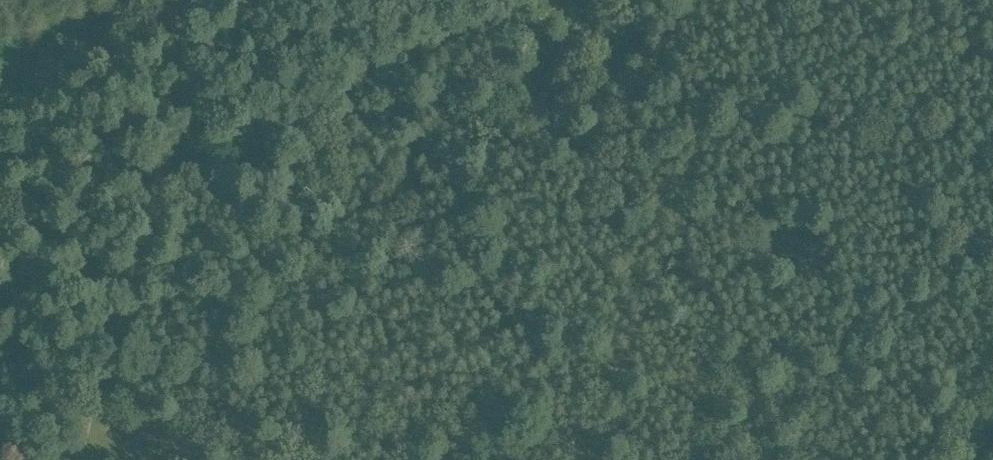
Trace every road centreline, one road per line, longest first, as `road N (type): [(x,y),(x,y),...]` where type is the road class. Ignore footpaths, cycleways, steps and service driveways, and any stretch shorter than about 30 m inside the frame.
road 1 (track): [(168,144),(77,459)]
road 2 (track): [(428,55),(247,141),(168,144)]
road 3 (track): [(208,14),(0,129)]
road 4 (track): [(208,14),(168,144)]

